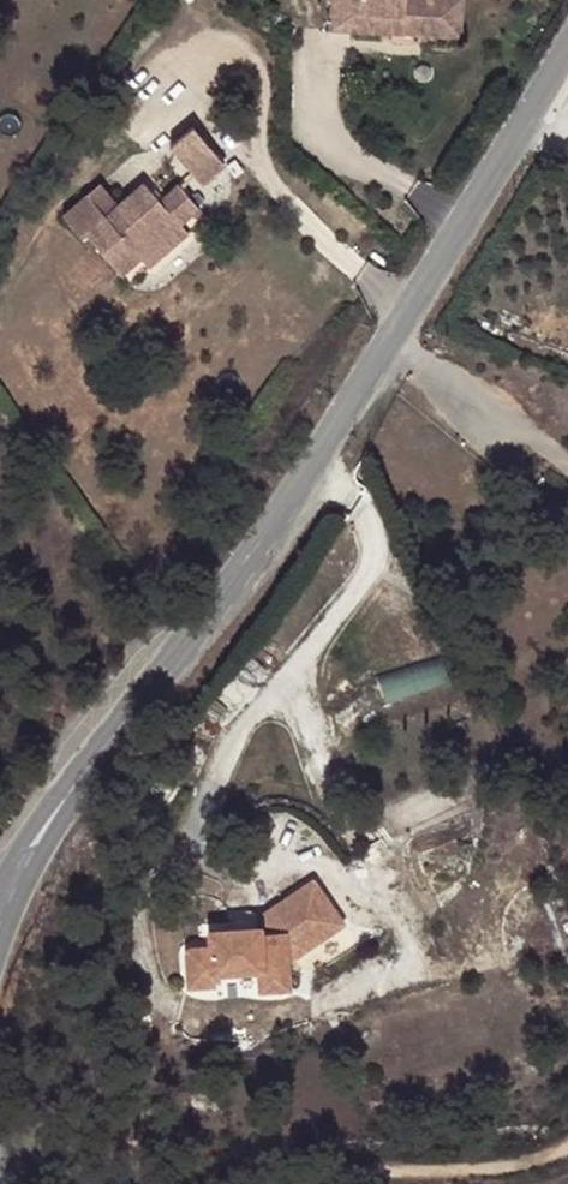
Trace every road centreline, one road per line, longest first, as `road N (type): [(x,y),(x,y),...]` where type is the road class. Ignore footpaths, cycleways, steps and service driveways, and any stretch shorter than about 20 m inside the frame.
road 1 (tertiary): [(399,333),(4,894)]
road 2 (track): [(298,1183),(317,1173),(531,1161),(567,1140)]
road 3 (tertiary): [(527,151),(399,333)]
road 4 (residential): [(399,333),(567,456)]
road 5 (track): [(0,1129),(119,1183)]

